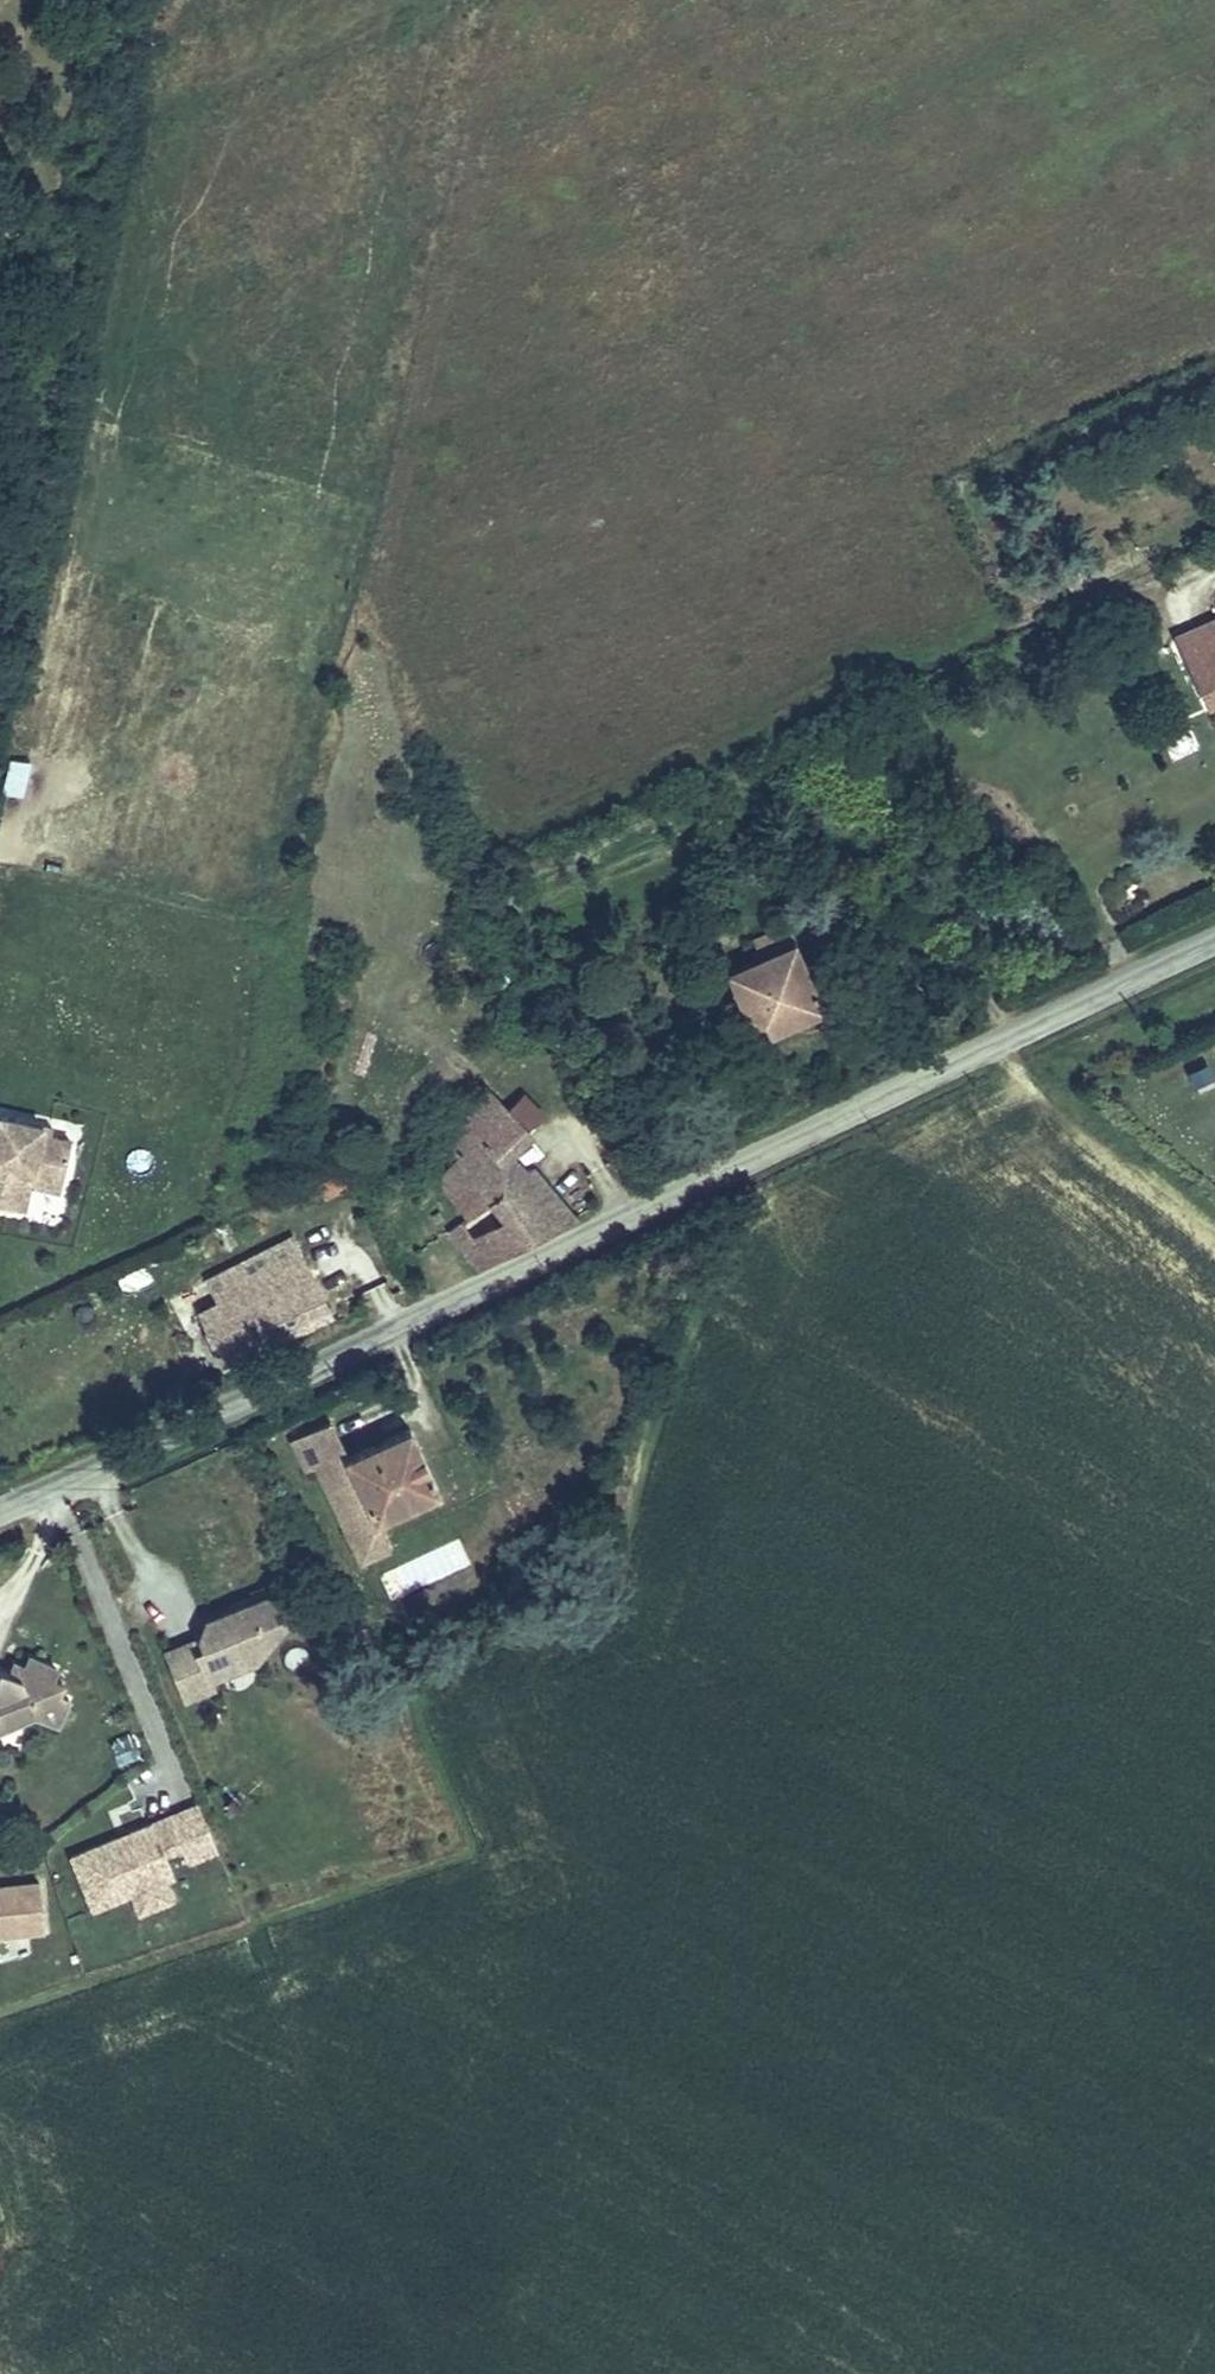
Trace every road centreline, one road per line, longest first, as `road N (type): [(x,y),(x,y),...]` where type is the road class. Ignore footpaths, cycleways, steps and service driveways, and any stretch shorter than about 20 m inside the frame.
road 1 (tertiary): [(0,1509),(1214,937)]

